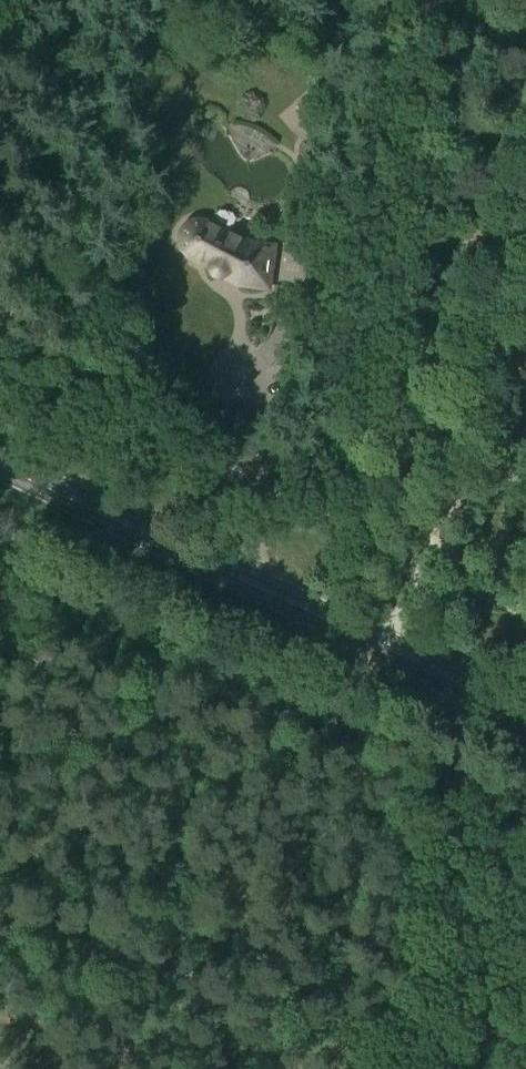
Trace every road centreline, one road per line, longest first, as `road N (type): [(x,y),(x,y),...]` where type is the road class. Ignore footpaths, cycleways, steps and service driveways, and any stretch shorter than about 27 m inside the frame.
road 1 (primary): [(525,726),(0,475)]
road 2 (track): [(412,671),(451,471),(525,221)]
road 3 (track): [(378,83),(359,431),(372,459),(443,503)]
road 4 (track): [(436,683),(414,1068)]

